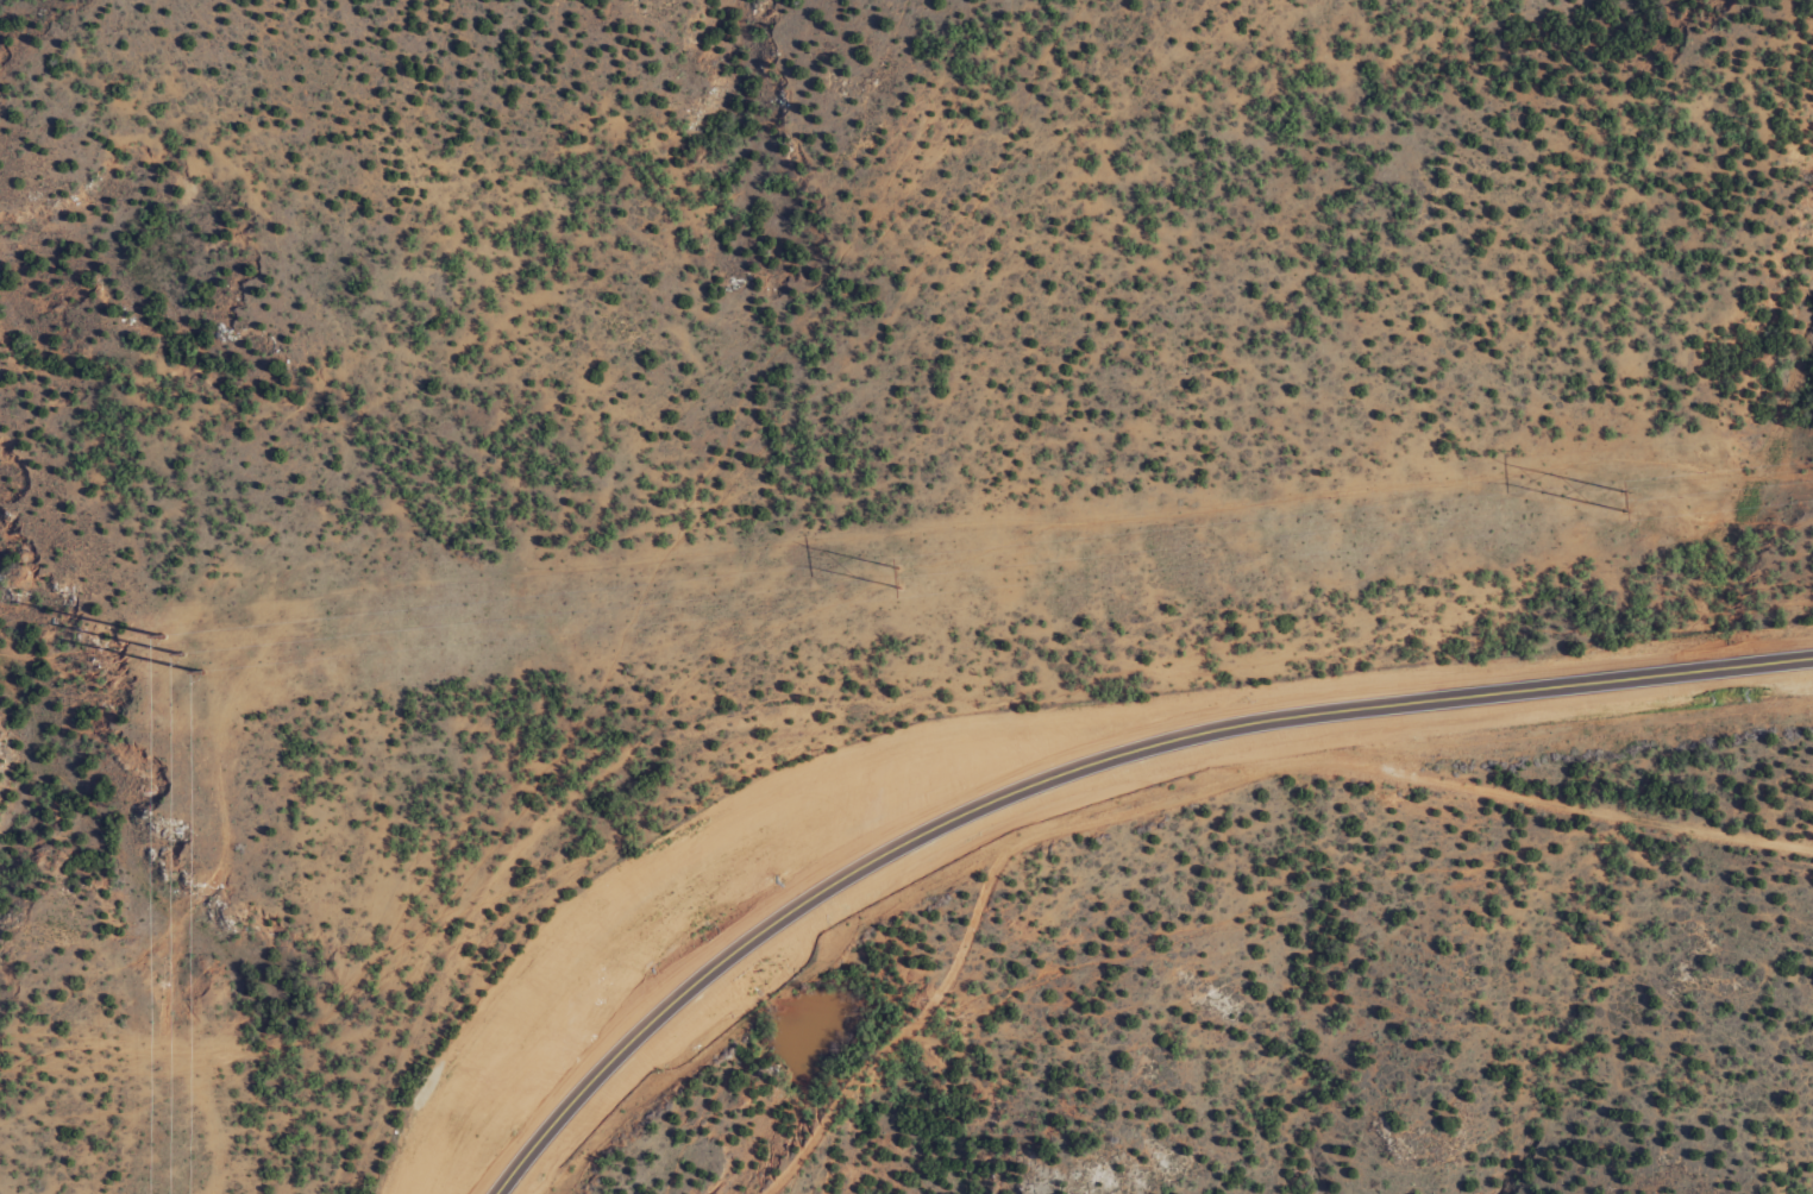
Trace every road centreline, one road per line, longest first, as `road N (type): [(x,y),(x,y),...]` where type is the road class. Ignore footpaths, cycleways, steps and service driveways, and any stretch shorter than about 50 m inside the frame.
road 1 (secondary): [(1812,660),(968,755),(872,777),(776,812),(682,865),(545,982),(481,1064),(417,1193)]

